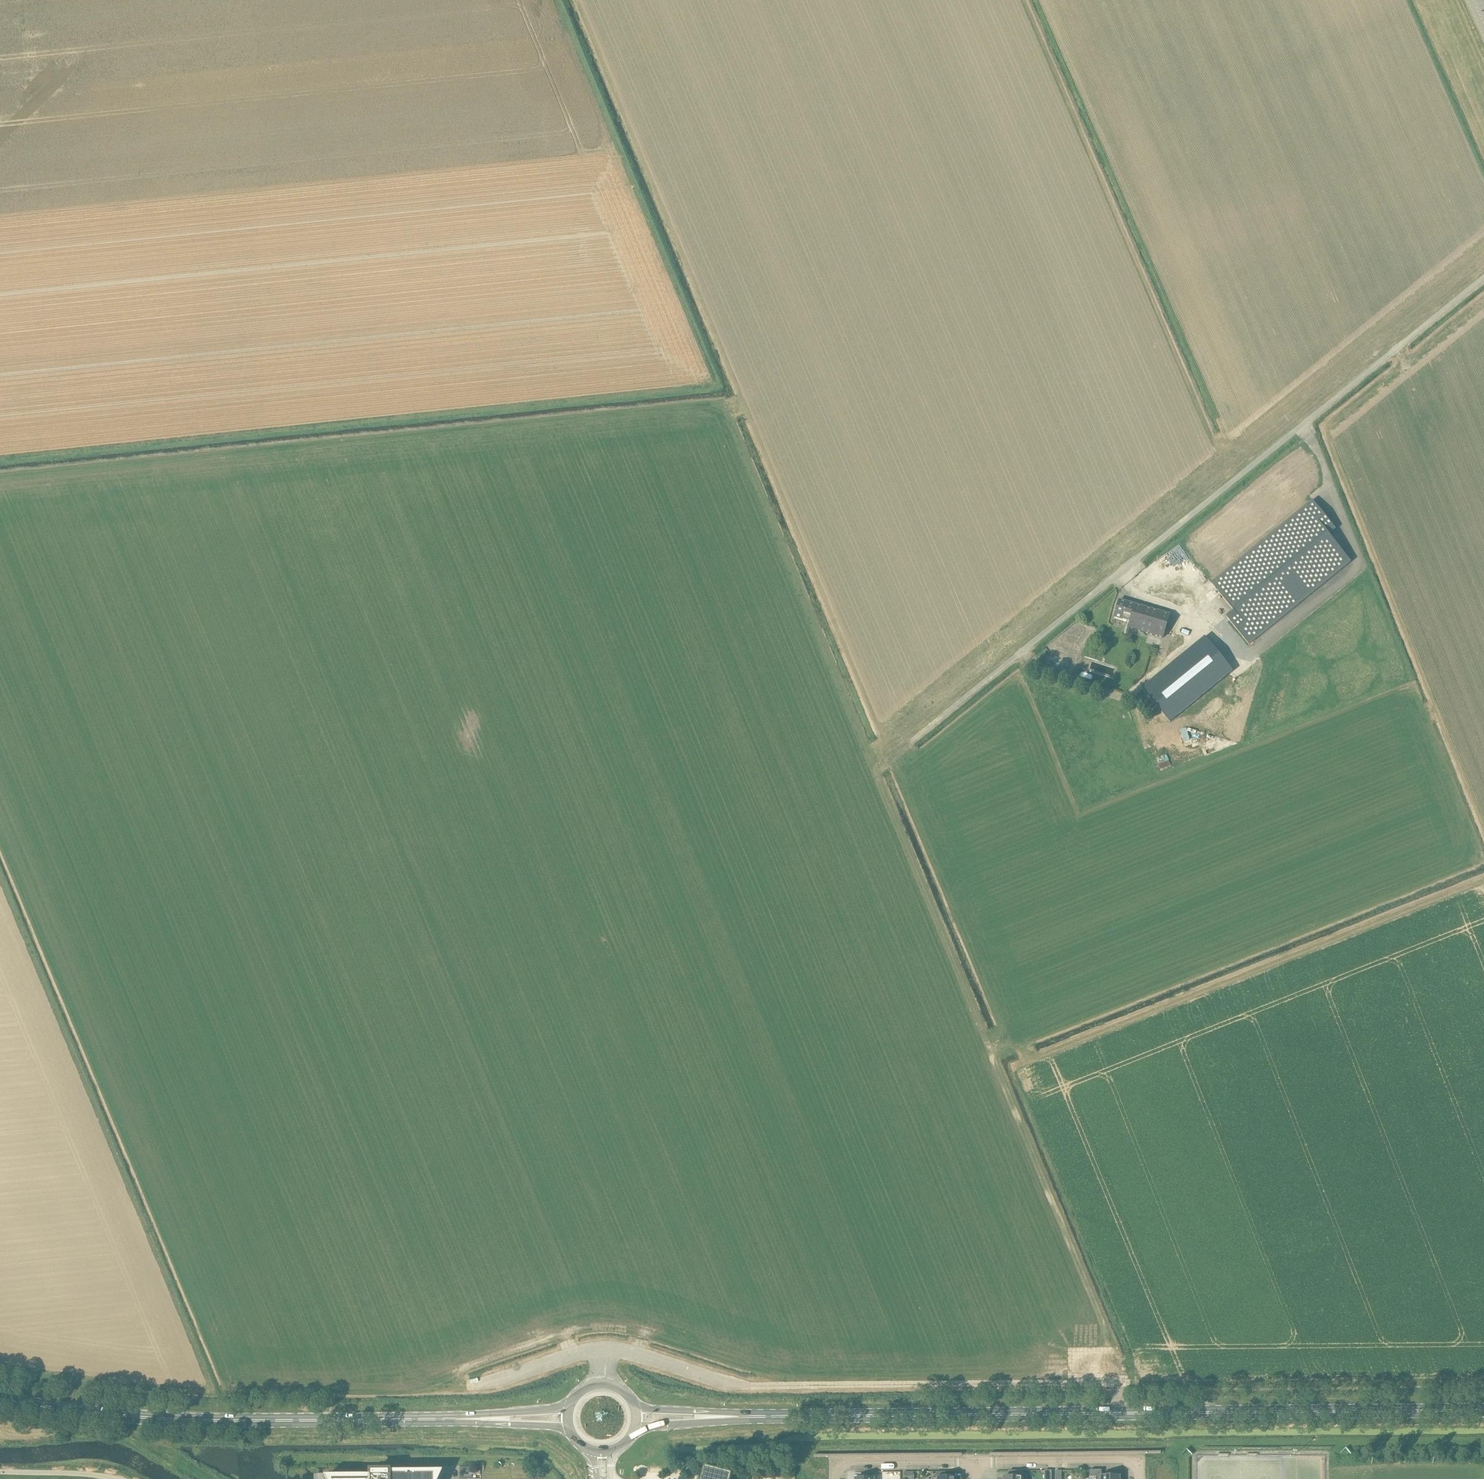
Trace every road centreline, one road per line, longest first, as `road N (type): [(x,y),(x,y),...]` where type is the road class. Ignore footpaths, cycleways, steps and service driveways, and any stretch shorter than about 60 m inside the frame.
road 1 (unclassified): [(881,759),(1483,281)]
road 2 (primary): [(717,1416),(1483,1411)]
road 3 (primary): [(0,1399),(172,1419),(491,1419)]
road 4 (residential): [(1140,1478),(1140,1461),(975,1460)]
road 5 (residential): [(975,1460),(848,1460),(834,1478)]

